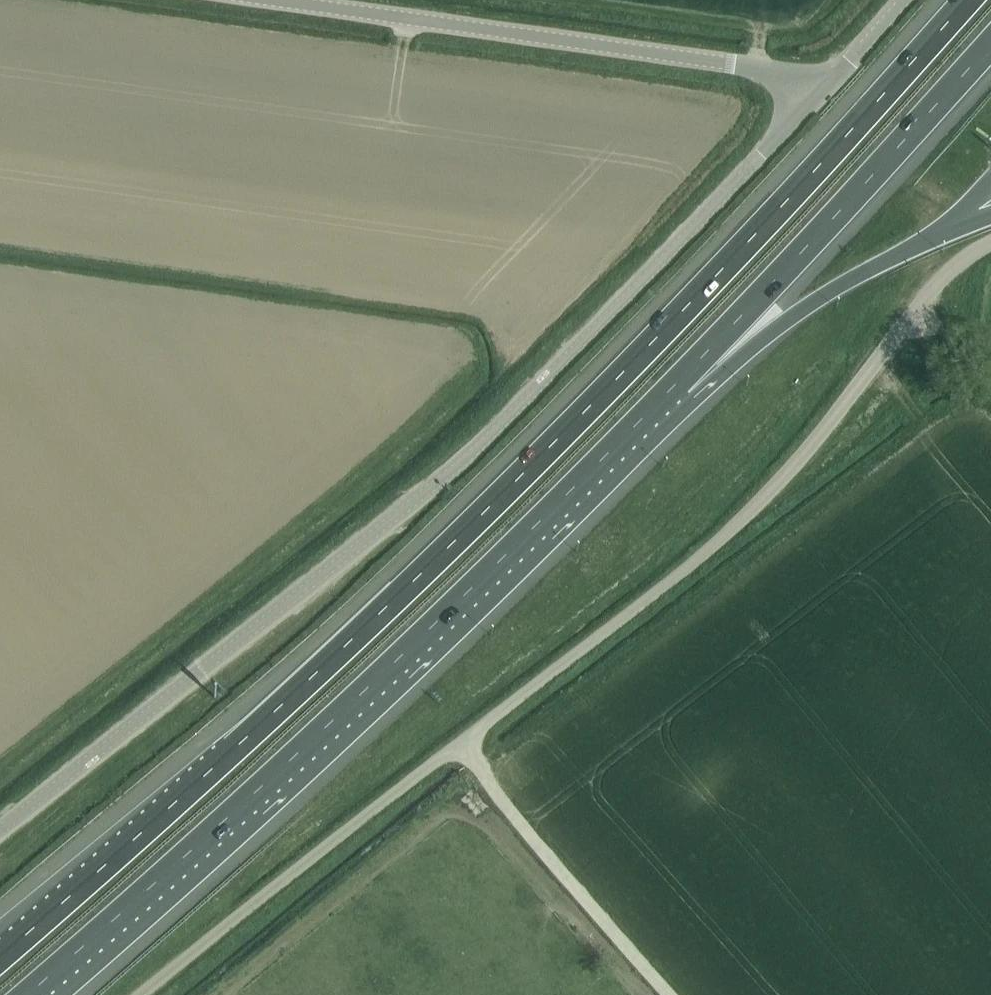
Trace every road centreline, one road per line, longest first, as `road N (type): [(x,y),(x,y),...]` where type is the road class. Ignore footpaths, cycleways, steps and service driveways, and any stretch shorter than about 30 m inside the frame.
road 1 (motorway): [(965,0),(798,188),(371,624),(0,956)]
road 2 (unclassified): [(0,833),(492,427),(812,89)]
road 3 (motorway): [(27,994),(441,617),(677,381)]
road 4 (unclassified): [(450,745),(729,539),(917,323)]
road 5 (tertiary): [(812,89),(755,68),(271,0)]
road 6 (motorway): [(677,381),(990,42)]
road 7 (unclassified): [(151,994),(450,745)]
road 8 (unclassified): [(672,994),(450,745)]
road 9 (motorway): [(677,381),(948,231)]
road 10 (tertiary): [(812,89),(894,0)]

